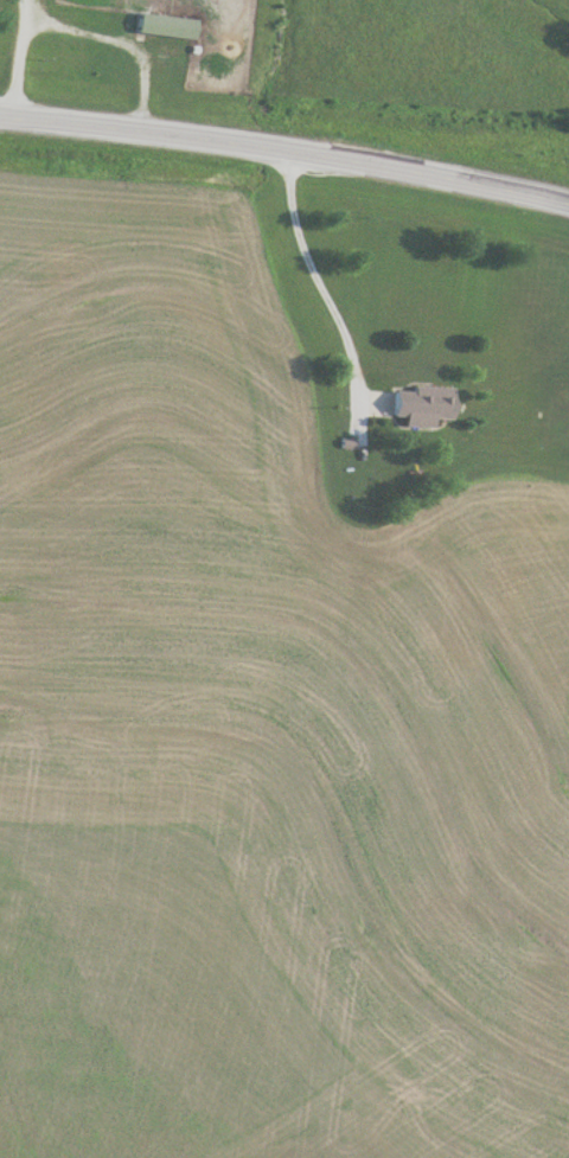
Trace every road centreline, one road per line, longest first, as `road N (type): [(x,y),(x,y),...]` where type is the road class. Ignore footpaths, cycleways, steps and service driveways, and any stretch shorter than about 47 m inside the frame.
road 1 (primary): [(0,120),(367,165),(568,206)]
road 2 (residential): [(31,0),(13,121)]

